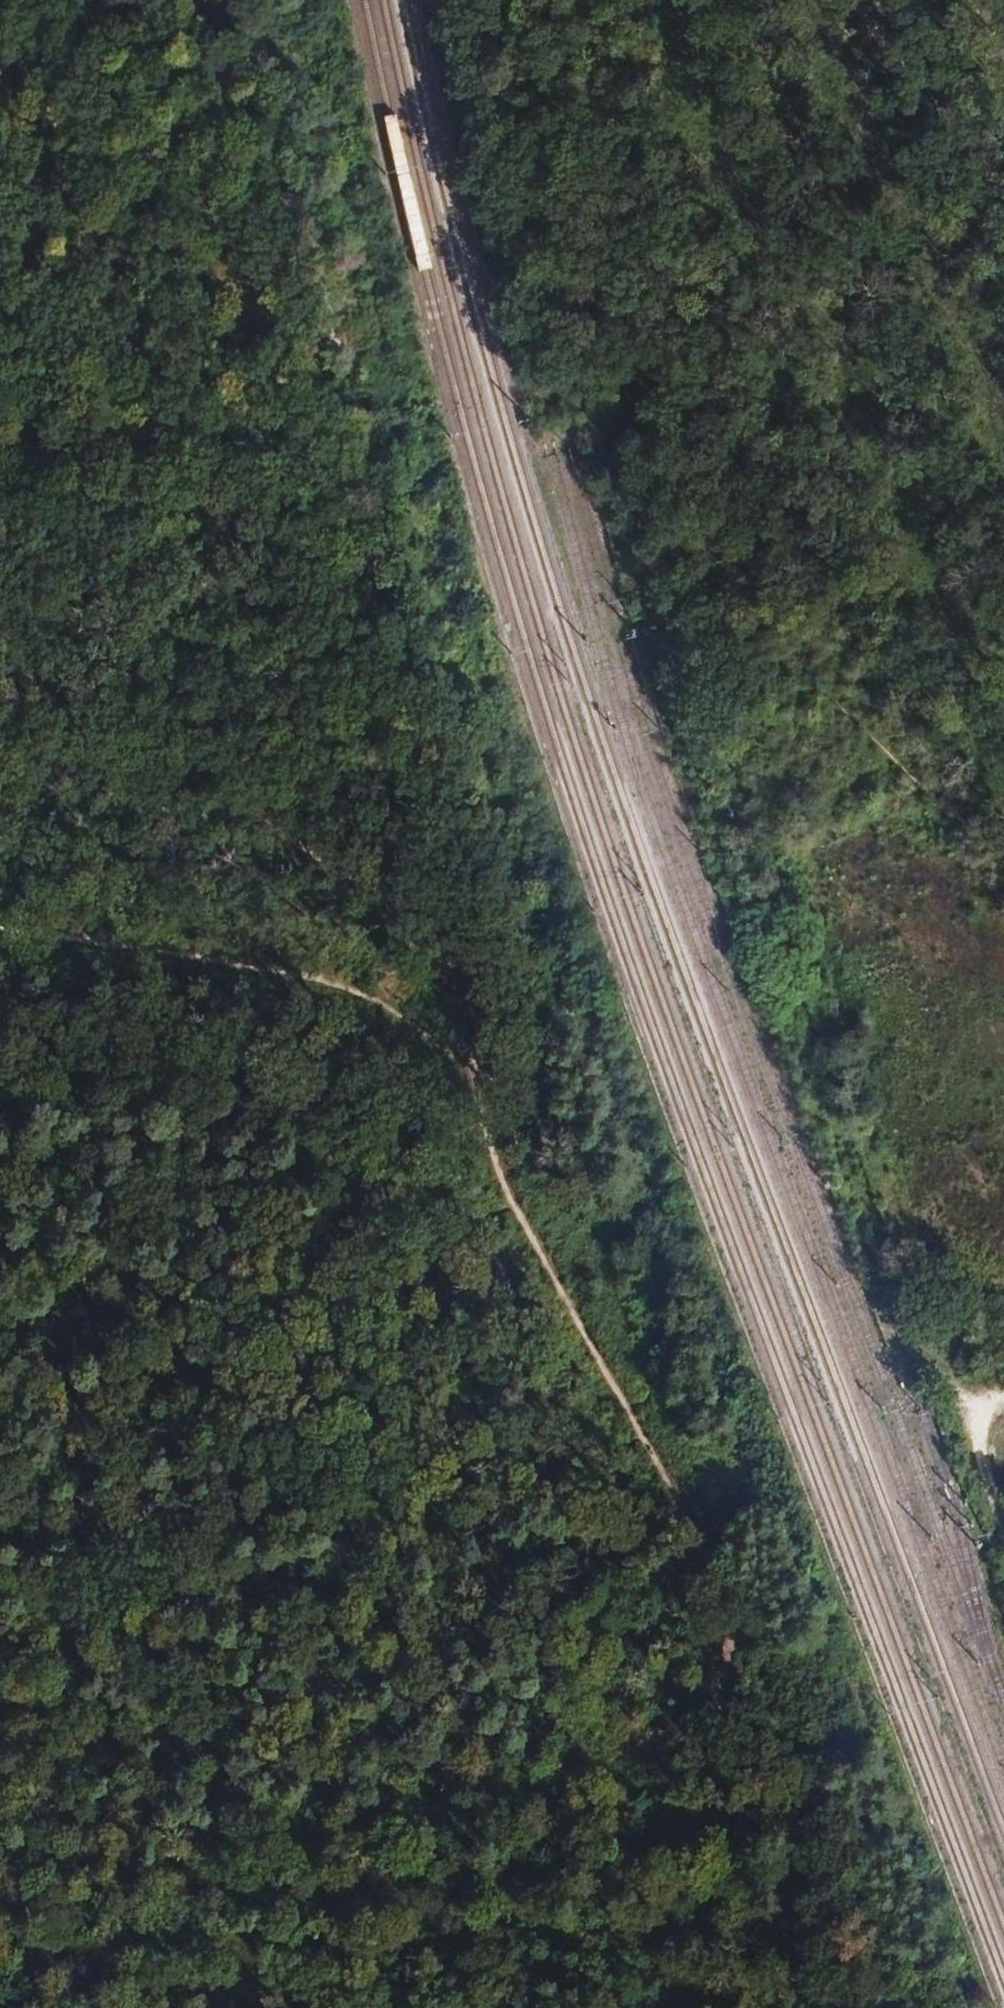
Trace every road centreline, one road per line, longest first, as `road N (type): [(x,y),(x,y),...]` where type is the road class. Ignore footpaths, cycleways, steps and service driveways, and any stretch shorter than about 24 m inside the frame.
road 1 (track): [(846,0),(1003,203)]
road 2 (track): [(1003,1383),(967,1412),(1003,1516)]

